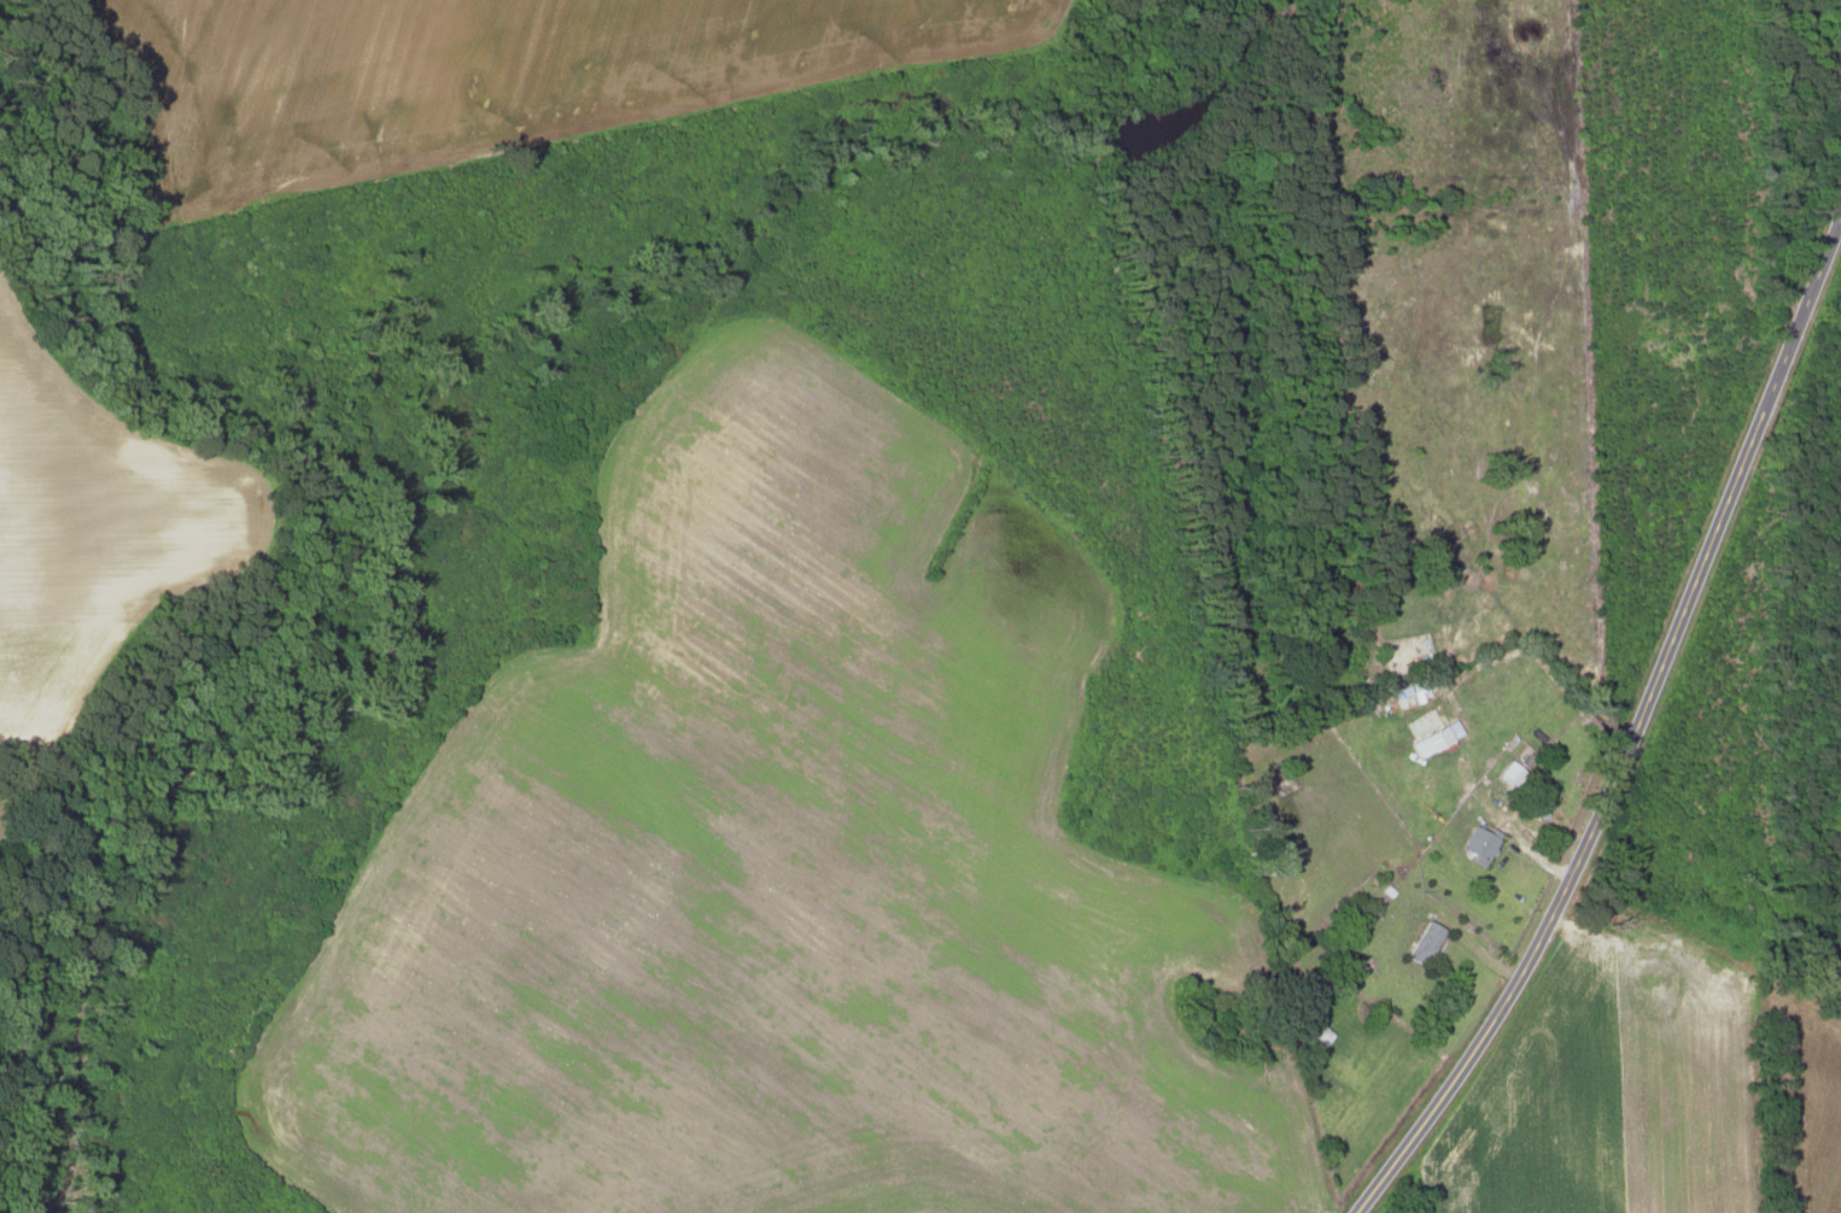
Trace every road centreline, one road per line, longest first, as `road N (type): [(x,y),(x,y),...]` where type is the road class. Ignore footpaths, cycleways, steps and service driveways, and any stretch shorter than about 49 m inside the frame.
road 1 (residential): [(1354,1212),(1463,1066),(1533,948),(1840,211)]

